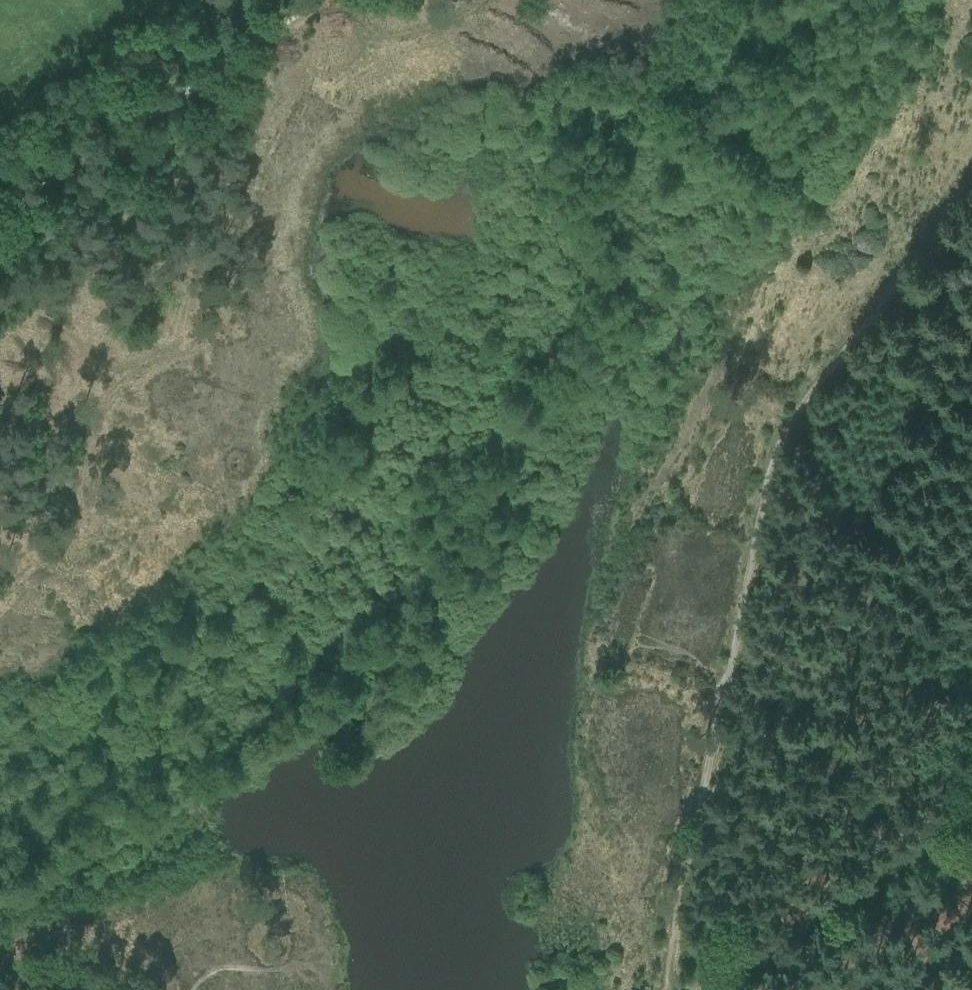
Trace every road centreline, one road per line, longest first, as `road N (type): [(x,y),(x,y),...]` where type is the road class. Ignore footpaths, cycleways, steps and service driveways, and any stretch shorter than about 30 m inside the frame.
road 1 (track): [(0,219),(317,0)]
road 2 (track): [(694,989),(971,788)]

